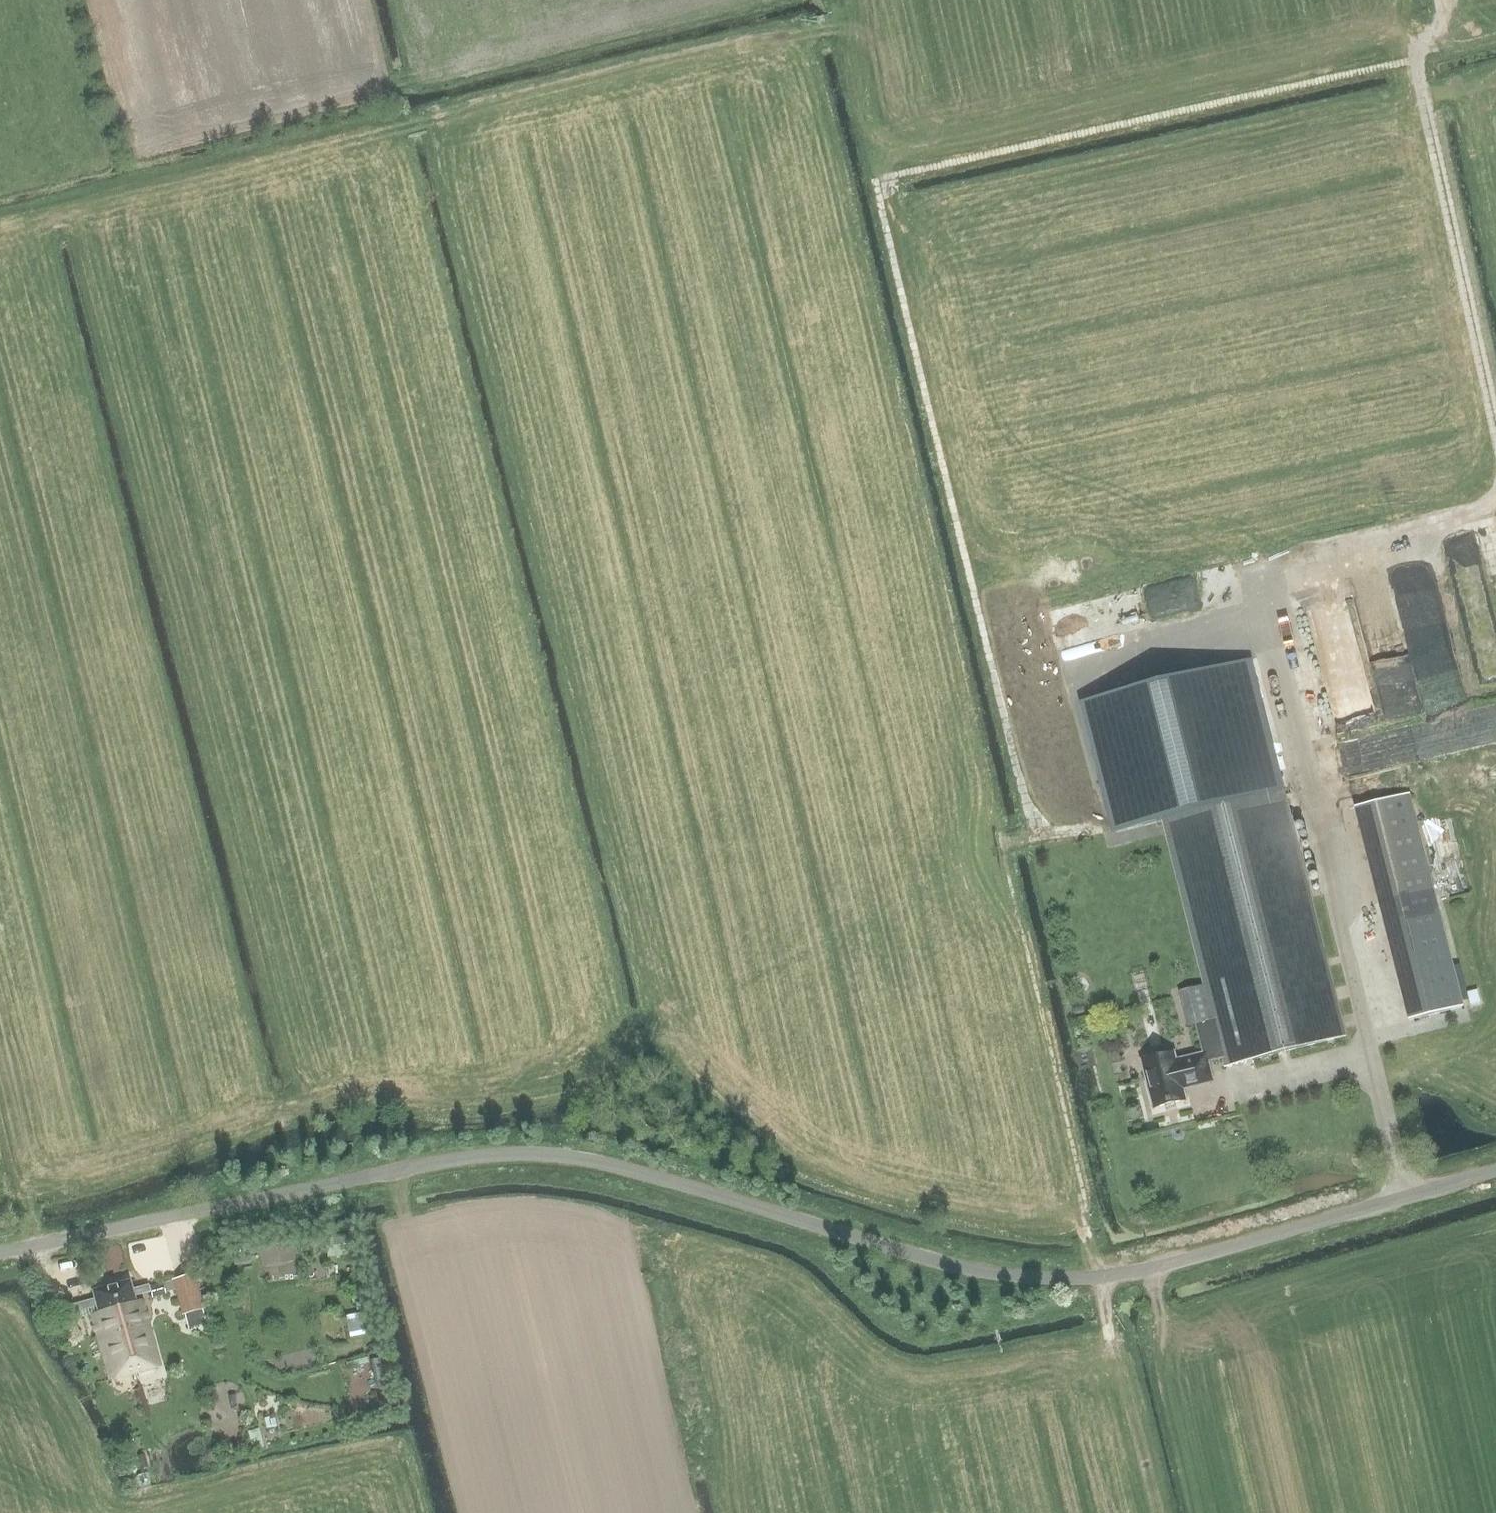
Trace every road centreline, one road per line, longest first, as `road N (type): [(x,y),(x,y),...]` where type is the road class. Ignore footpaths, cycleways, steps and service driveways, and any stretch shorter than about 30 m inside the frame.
road 1 (unclassified): [(0,1251),(447,1162),(543,1154),(595,1160),(955,1266),(1030,1278),(1106,1277),(1495,1171)]
road 2 (track): [(1439,0),(1444,18),(1419,59),(1495,420)]
road 3 (track): [(1495,501),(1285,578)]

